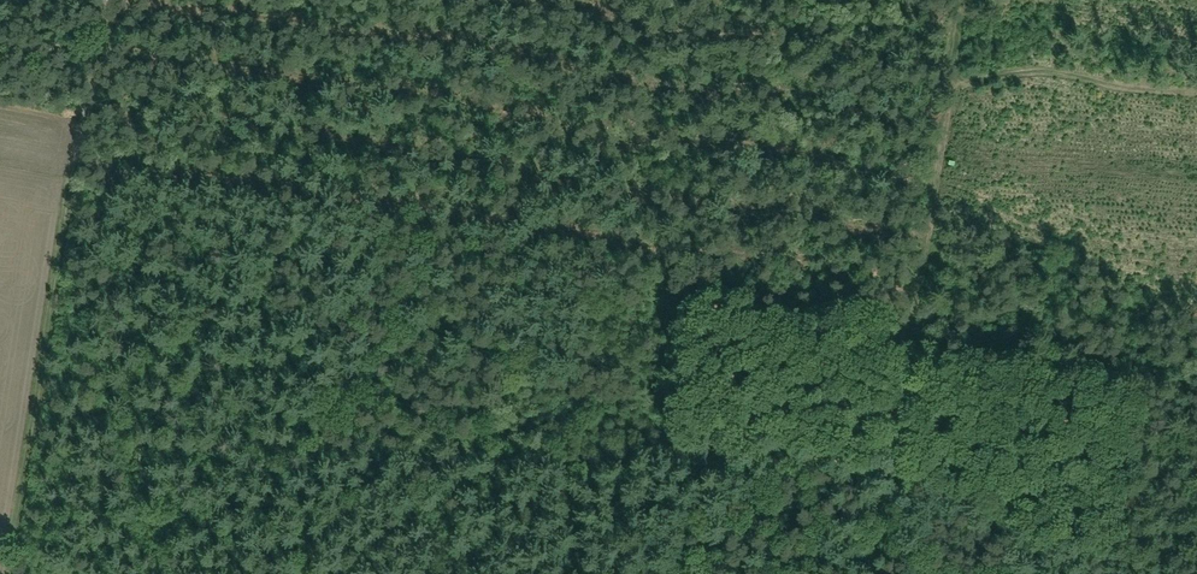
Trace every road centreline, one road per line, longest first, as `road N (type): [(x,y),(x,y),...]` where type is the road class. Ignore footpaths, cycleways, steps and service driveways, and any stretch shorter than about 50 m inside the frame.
road 1 (track): [(0,39),(97,51),(6,573)]
road 2 (track): [(966,0),(886,573)]

